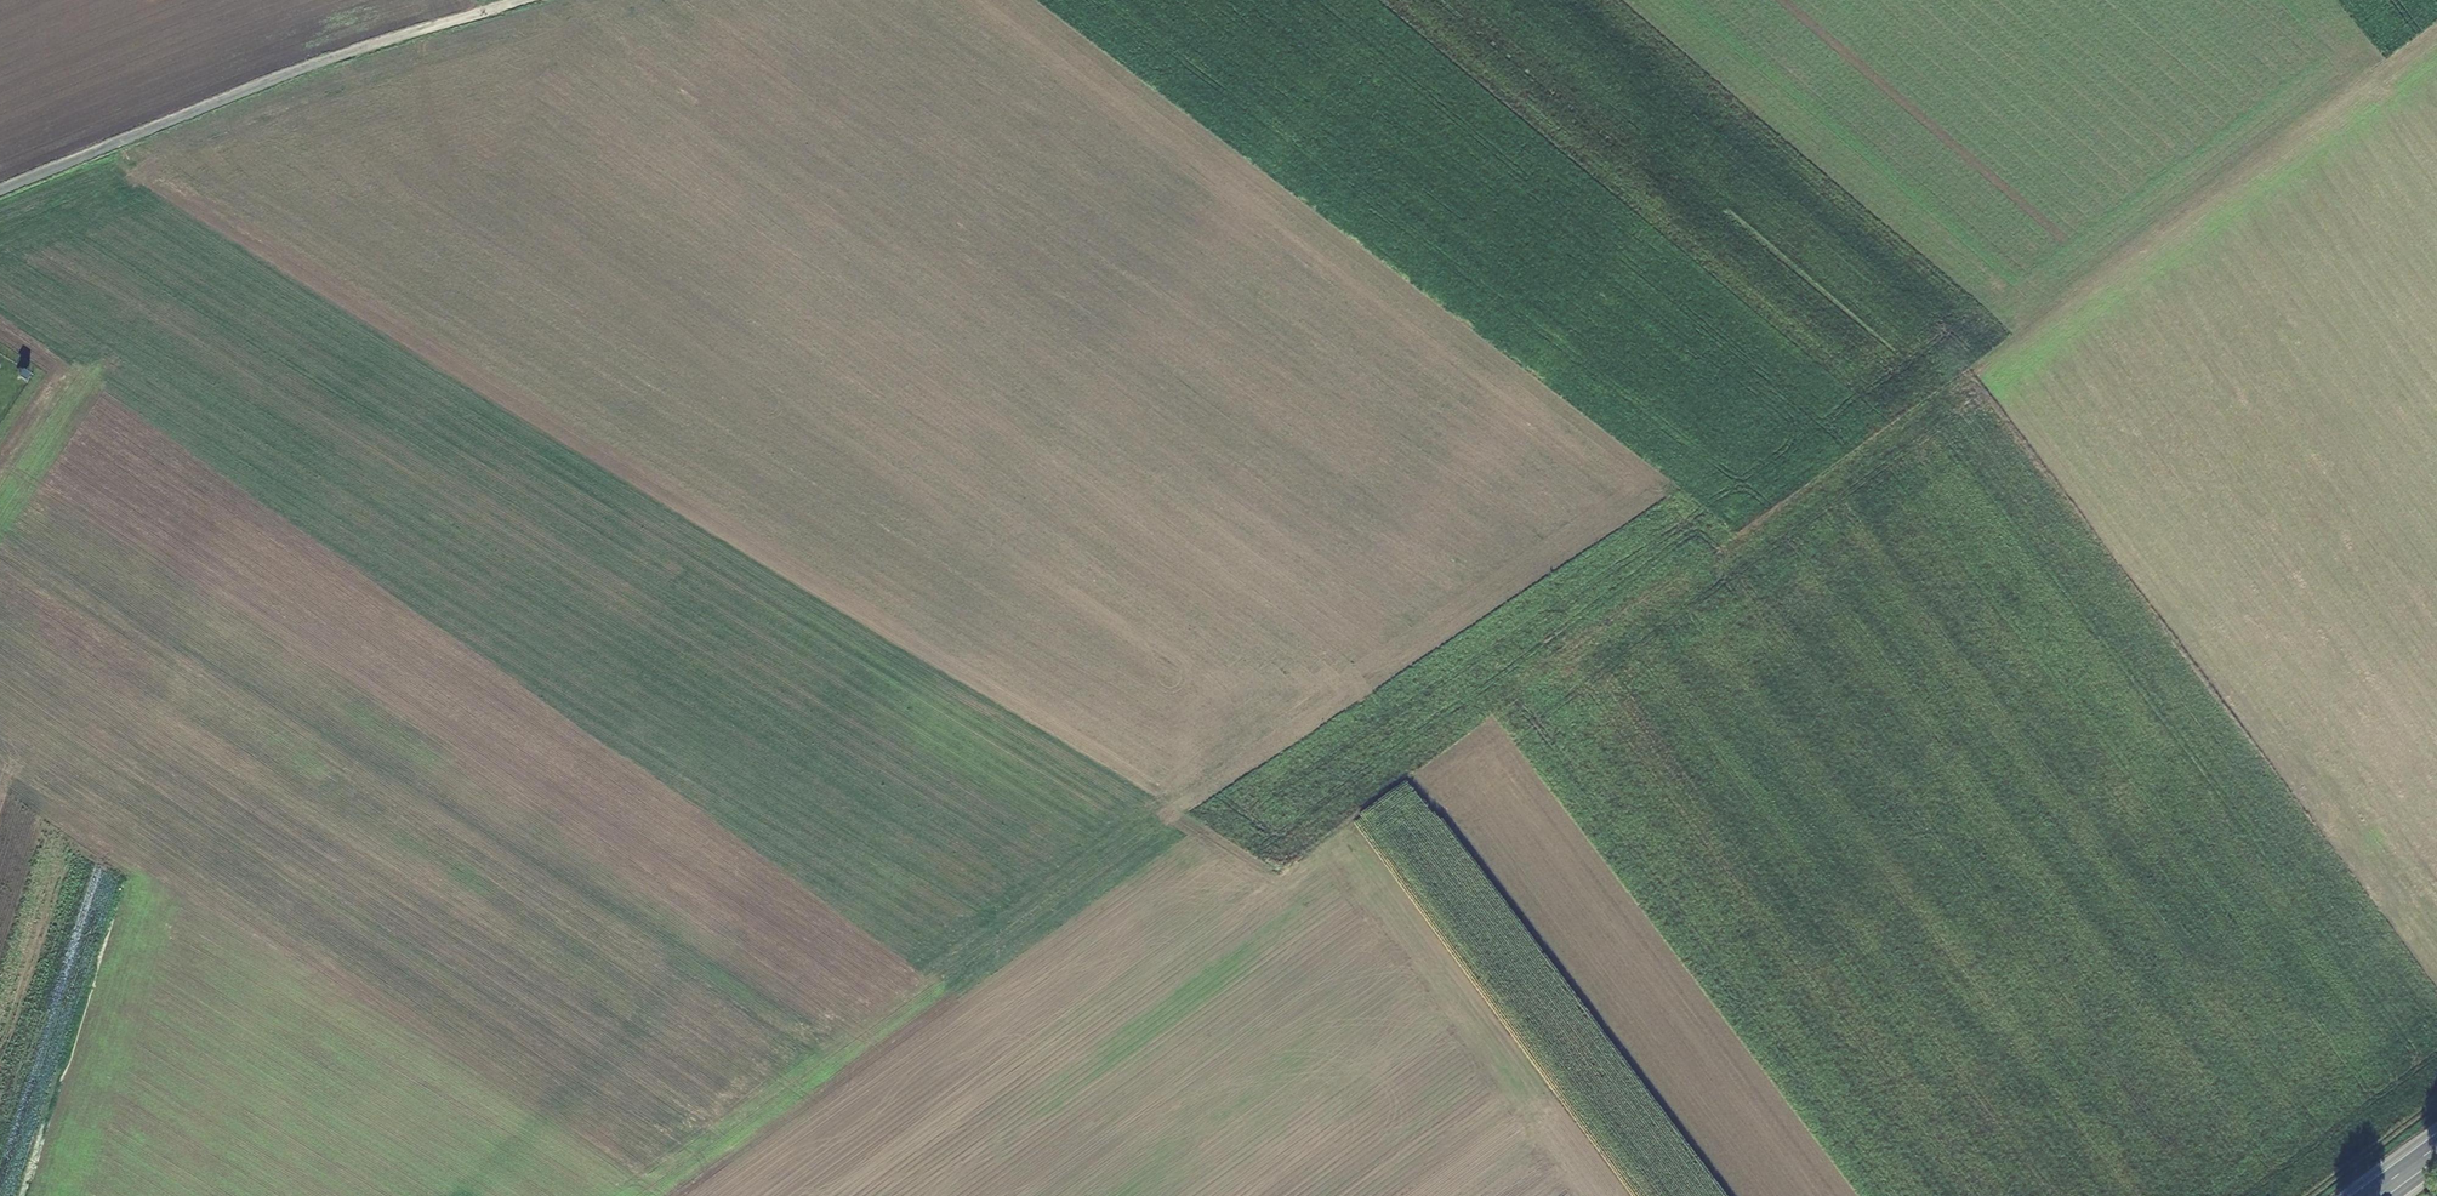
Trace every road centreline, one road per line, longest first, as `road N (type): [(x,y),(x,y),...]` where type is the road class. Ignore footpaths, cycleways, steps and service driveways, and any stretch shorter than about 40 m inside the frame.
road 1 (track): [(521,0),(195,109)]
road 2 (track): [(0,190),(195,109)]

